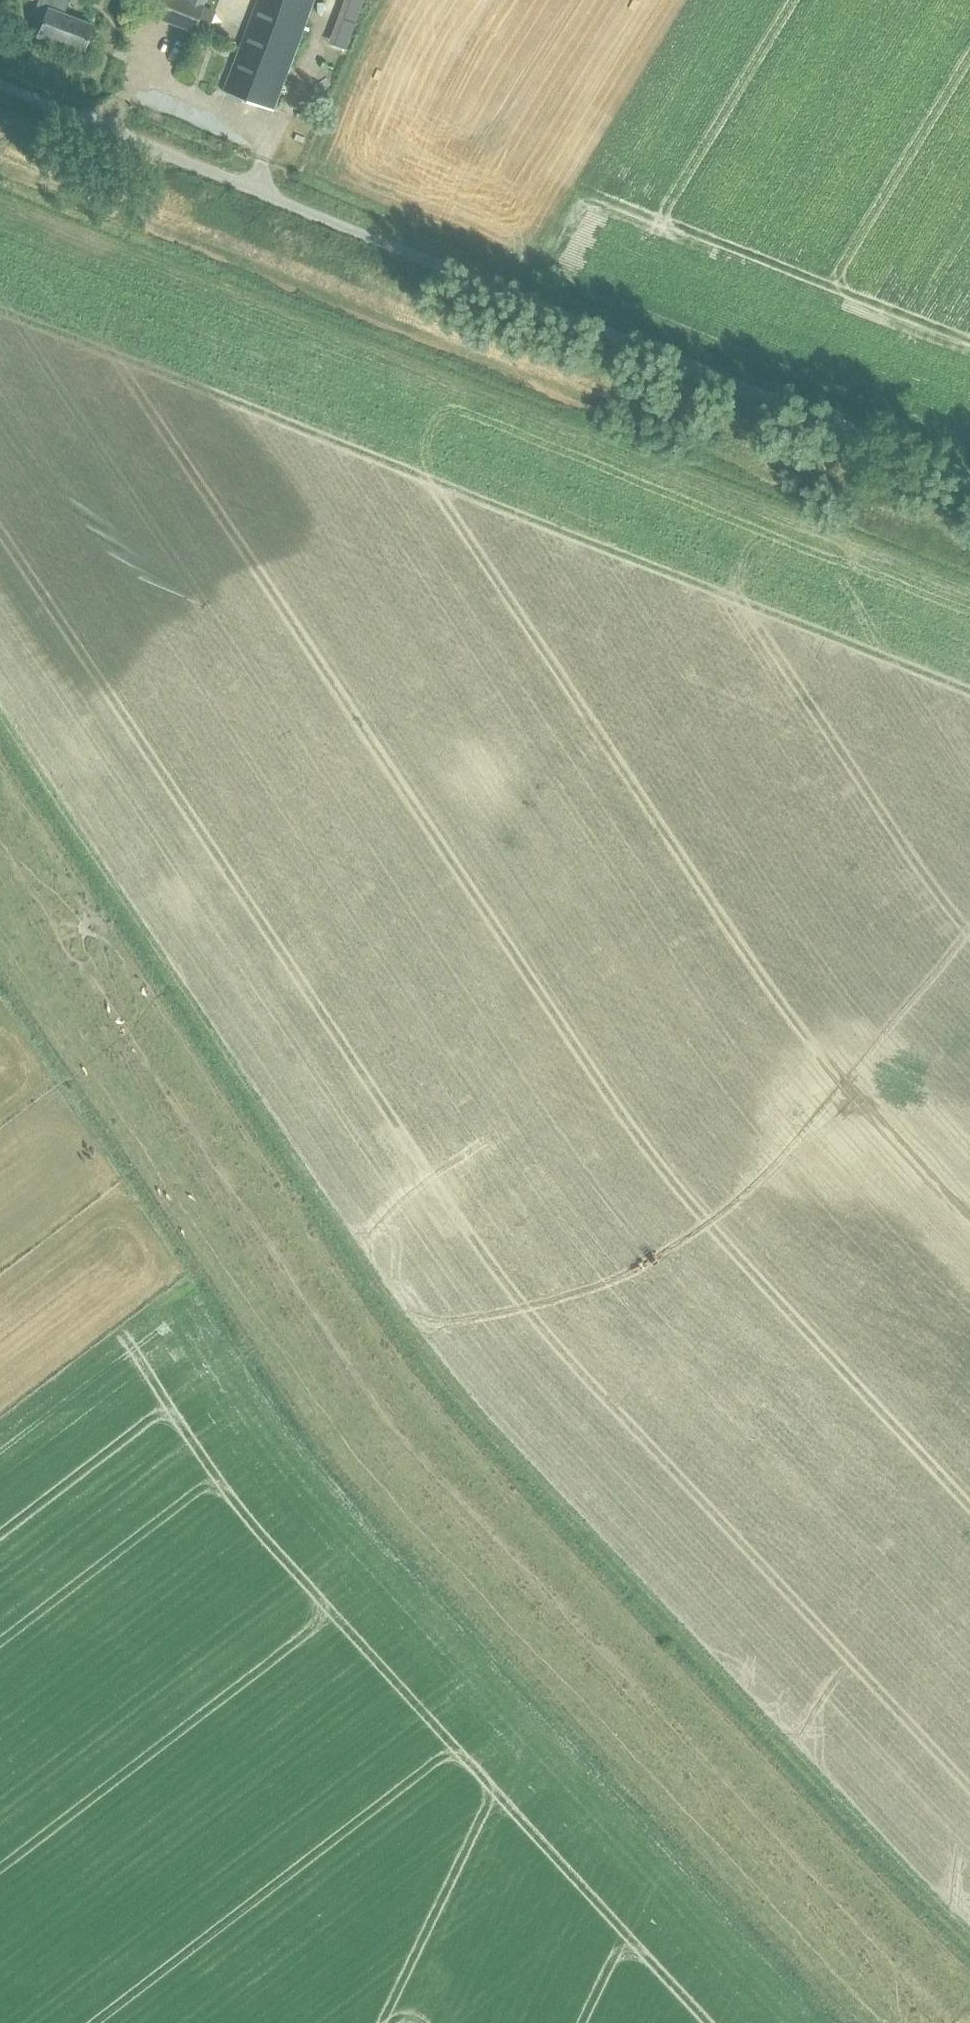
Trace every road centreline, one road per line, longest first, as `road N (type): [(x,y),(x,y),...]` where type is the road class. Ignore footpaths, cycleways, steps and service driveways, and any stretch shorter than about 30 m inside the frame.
road 1 (unclassified): [(969,481),(0,91)]

